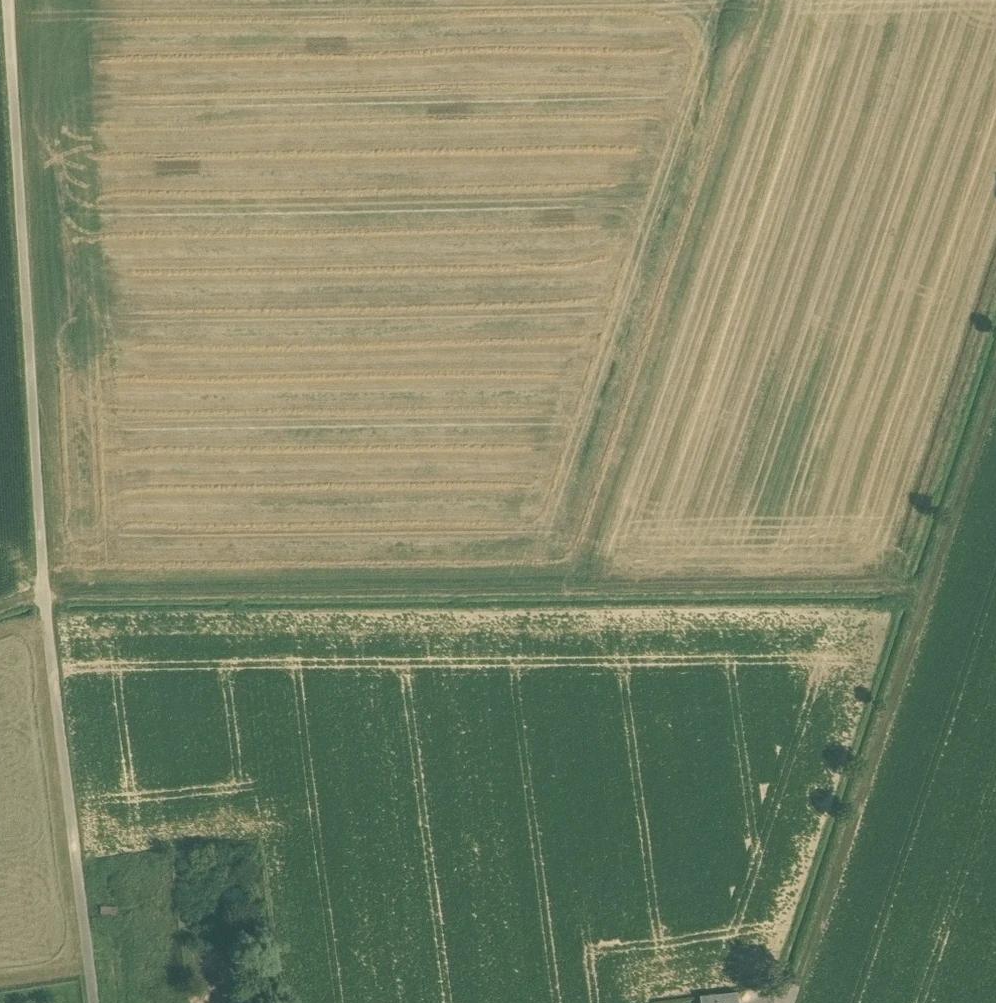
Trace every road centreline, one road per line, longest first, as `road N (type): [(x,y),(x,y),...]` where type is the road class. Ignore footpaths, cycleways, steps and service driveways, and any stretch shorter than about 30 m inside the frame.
road 1 (track): [(0,609),(44,594),(923,590),(796,993)]
road 2 (track): [(7,0),(44,594),(94,1002)]
road 3 (track): [(995,371),(923,590)]

